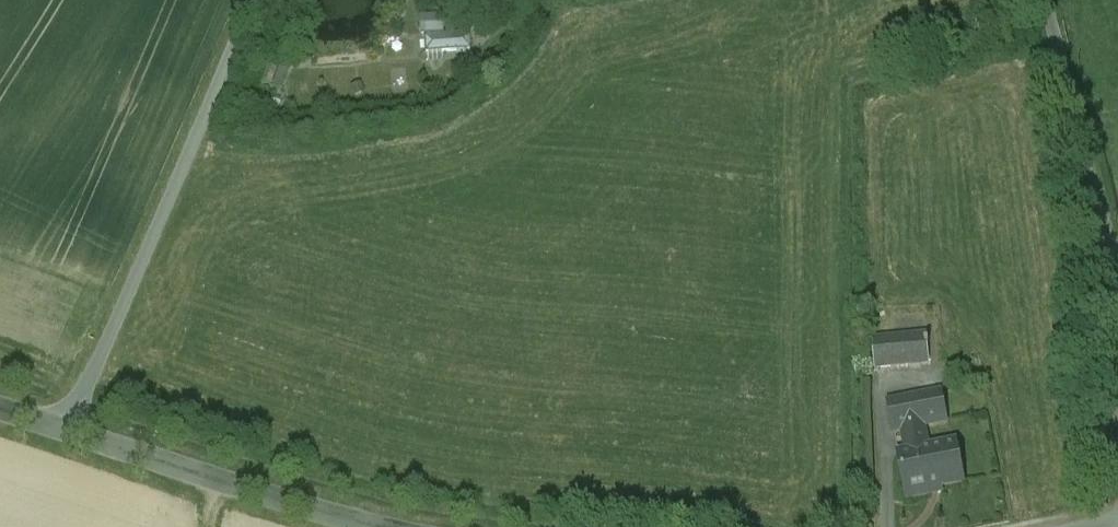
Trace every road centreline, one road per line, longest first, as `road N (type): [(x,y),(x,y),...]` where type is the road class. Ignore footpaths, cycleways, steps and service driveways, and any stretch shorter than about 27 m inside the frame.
road 1 (unclassified): [(1044,0),(1104,262),(1117,390)]
road 2 (residential): [(0,411),(372,526)]

